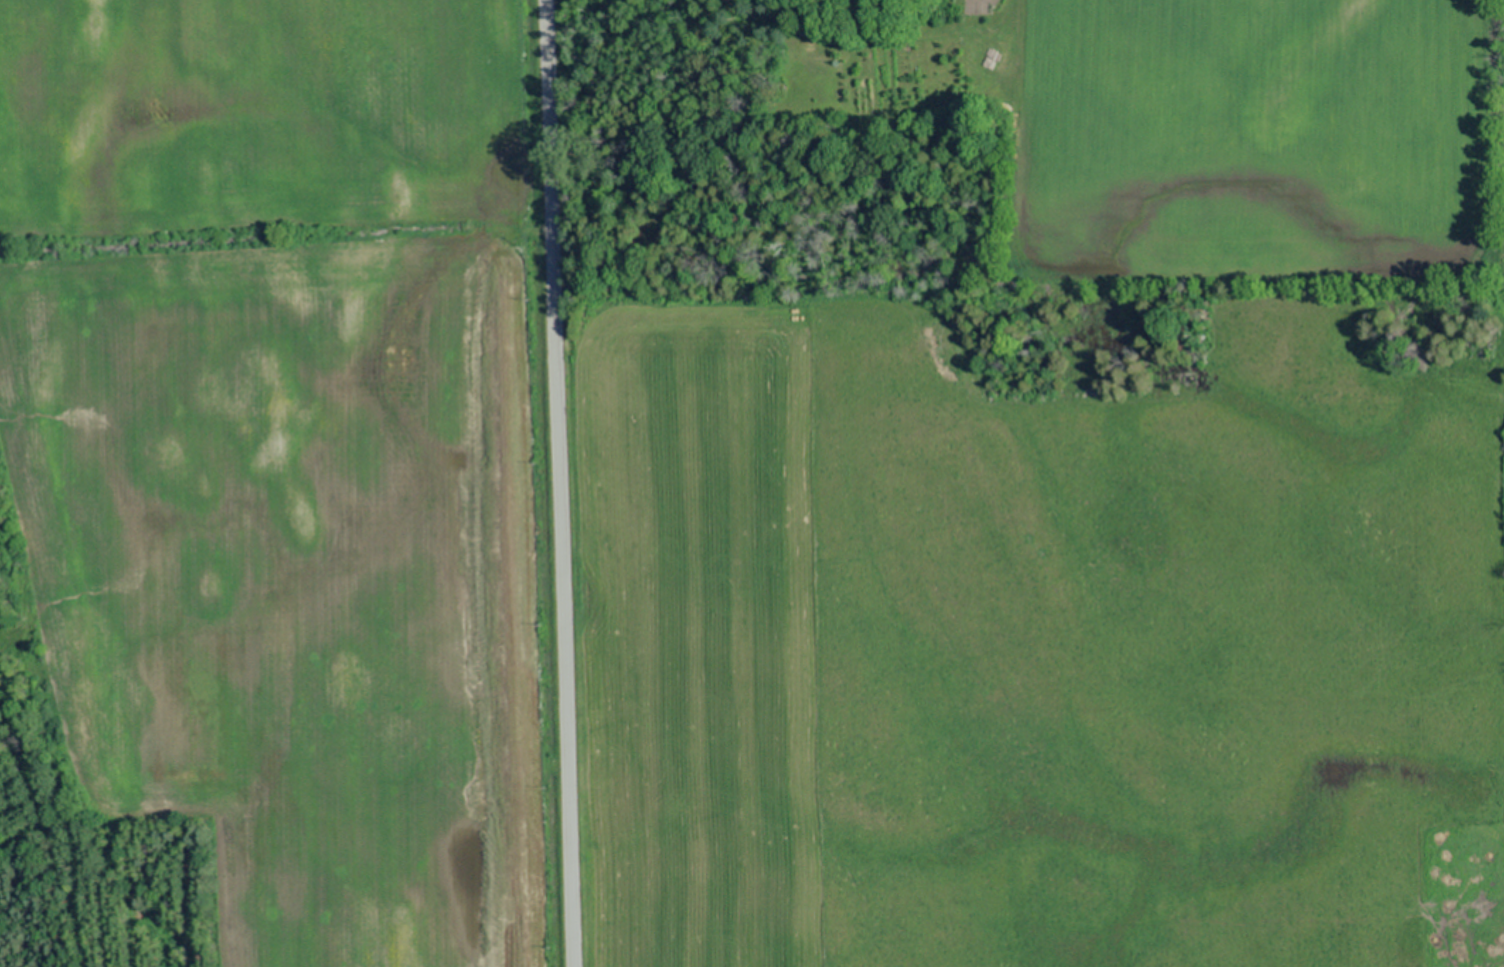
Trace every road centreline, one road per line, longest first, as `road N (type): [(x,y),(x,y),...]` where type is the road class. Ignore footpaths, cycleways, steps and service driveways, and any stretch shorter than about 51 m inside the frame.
road 1 (residential): [(576,966),(548,0)]

